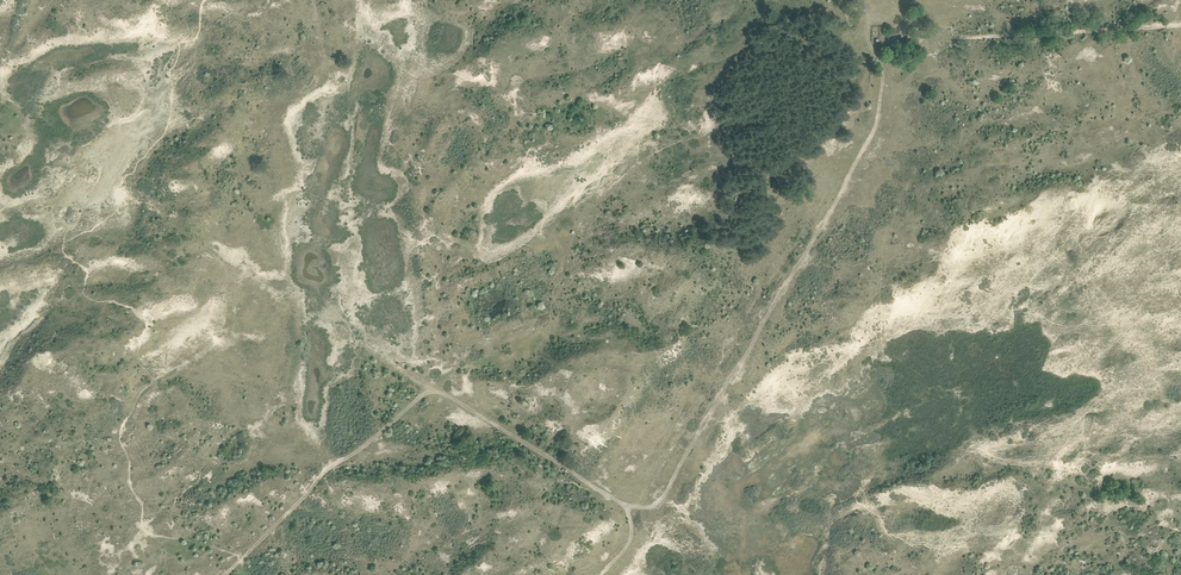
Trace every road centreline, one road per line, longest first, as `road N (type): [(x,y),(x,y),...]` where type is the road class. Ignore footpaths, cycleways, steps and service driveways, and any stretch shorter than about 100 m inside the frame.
road 1 (track): [(363,0),(337,293),(342,315),(357,338),(619,502),(632,538),(599,574)]
road 2 (track): [(622,506),(657,502),(875,127),(883,75),(870,55),(871,16)]
road 3 (track): [(430,387),(327,470),(225,574)]

